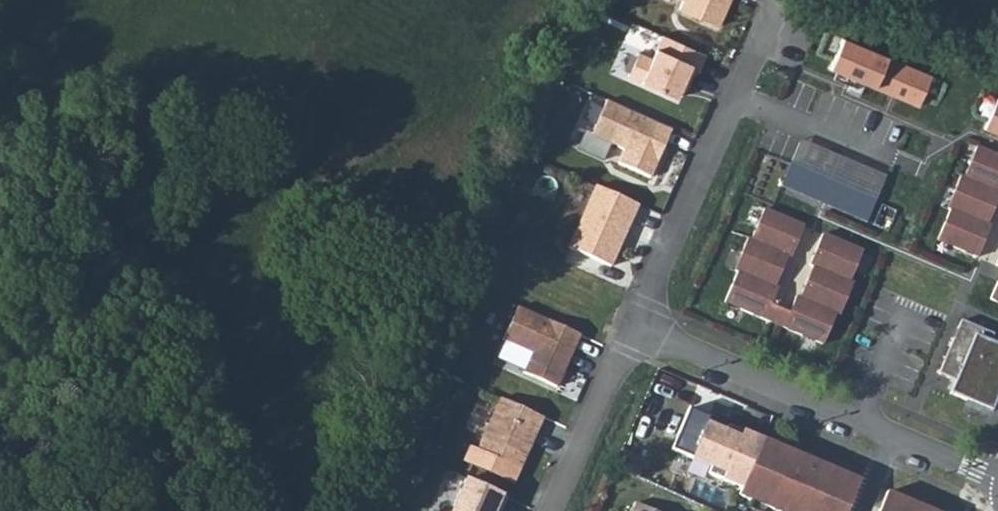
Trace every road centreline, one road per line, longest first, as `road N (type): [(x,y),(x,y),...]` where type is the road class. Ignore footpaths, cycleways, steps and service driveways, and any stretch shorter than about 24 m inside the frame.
road 1 (residential): [(639,329),(997,480)]
road 2 (residential): [(779,0),(639,329)]
road 3 (residential): [(558,510),(639,329)]
road 4 (residential): [(467,249),(639,329)]

